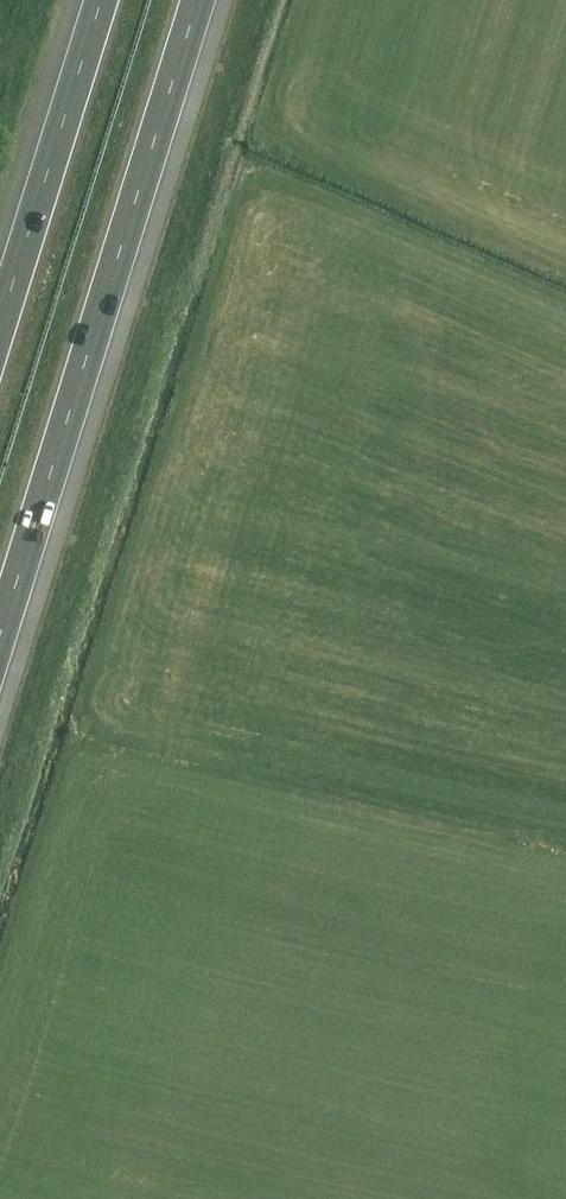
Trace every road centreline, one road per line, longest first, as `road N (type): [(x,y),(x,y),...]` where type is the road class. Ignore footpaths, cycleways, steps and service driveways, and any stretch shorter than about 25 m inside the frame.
road 1 (motorway): [(0,640),(201,0)]
road 2 (motorway): [(92,0),(0,289)]

